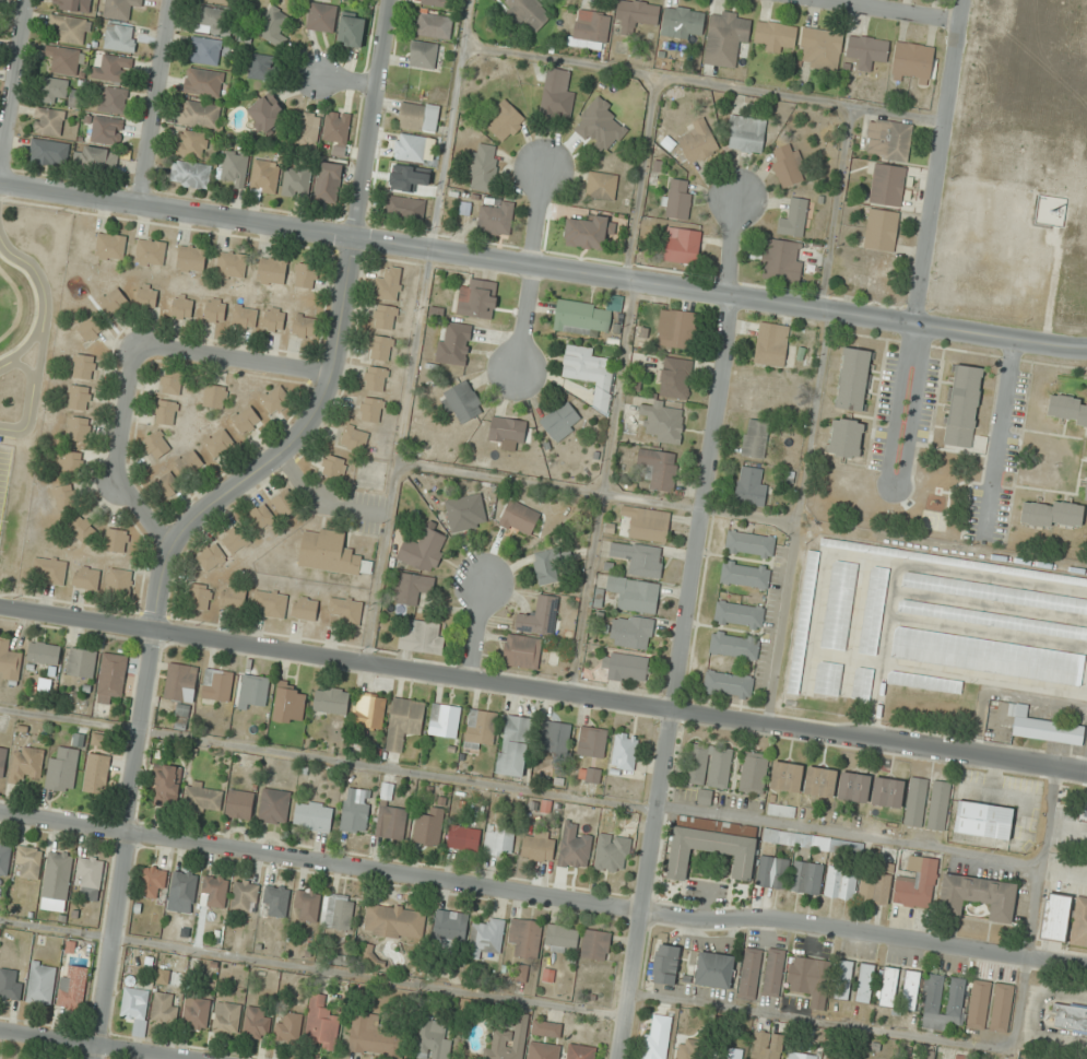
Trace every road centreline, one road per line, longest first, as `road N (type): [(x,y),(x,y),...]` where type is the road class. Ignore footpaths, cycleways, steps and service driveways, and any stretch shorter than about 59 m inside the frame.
road 1 (tertiary): [(1086,776),(0,607)]
road 2 (residential): [(1086,968),(760,917),(706,921),(639,913),(0,811)]
road 3 (tertiary): [(1086,348),(0,183)]
road 4 (residential): [(618,1058),(722,366),(734,200)]
road 5 (residential): [(390,0),(357,242),(323,393),(293,440),(190,521),(169,549)]
road 6 (residential): [(94,1058),(151,629),(169,549)]
road 7 (residential): [(912,323),(960,0)]
road 8 (residential): [(139,346),(117,483),(169,549)]
road 9 (residential): [(519,376),(547,167)]
road 10 (residential): [(171,0),(140,205)]
road 11 (residential): [(330,376),(139,346)]
road 12 (residential): [(182,1058),(0,1031)]
road 13 (residential): [(0,176),(30,0)]
road 14 (residential): [(957,21),(823,0)]

